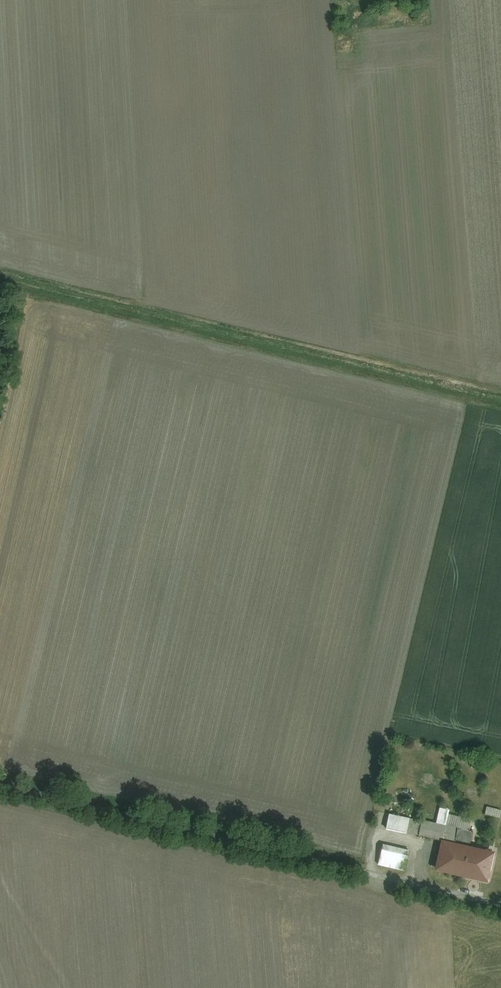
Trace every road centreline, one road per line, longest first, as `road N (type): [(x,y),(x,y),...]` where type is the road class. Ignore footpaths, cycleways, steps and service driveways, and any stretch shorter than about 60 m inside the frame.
road 1 (residential): [(0,783),(500,902)]

